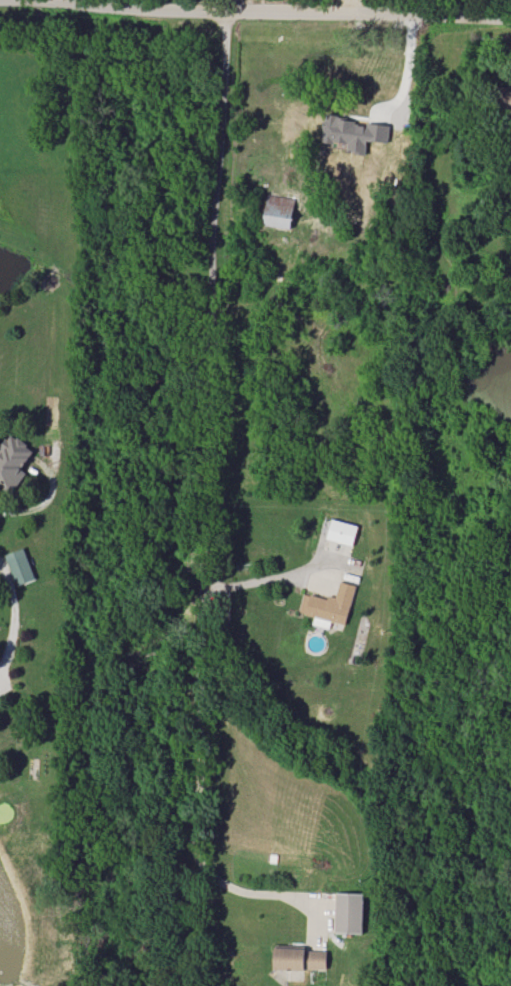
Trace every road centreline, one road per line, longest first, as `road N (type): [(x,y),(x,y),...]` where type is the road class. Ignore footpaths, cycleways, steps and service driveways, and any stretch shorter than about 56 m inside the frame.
road 1 (residential): [(284,897),(218,883),(197,844),(226,8)]
road 2 (residential): [(15,0),(510,13)]

